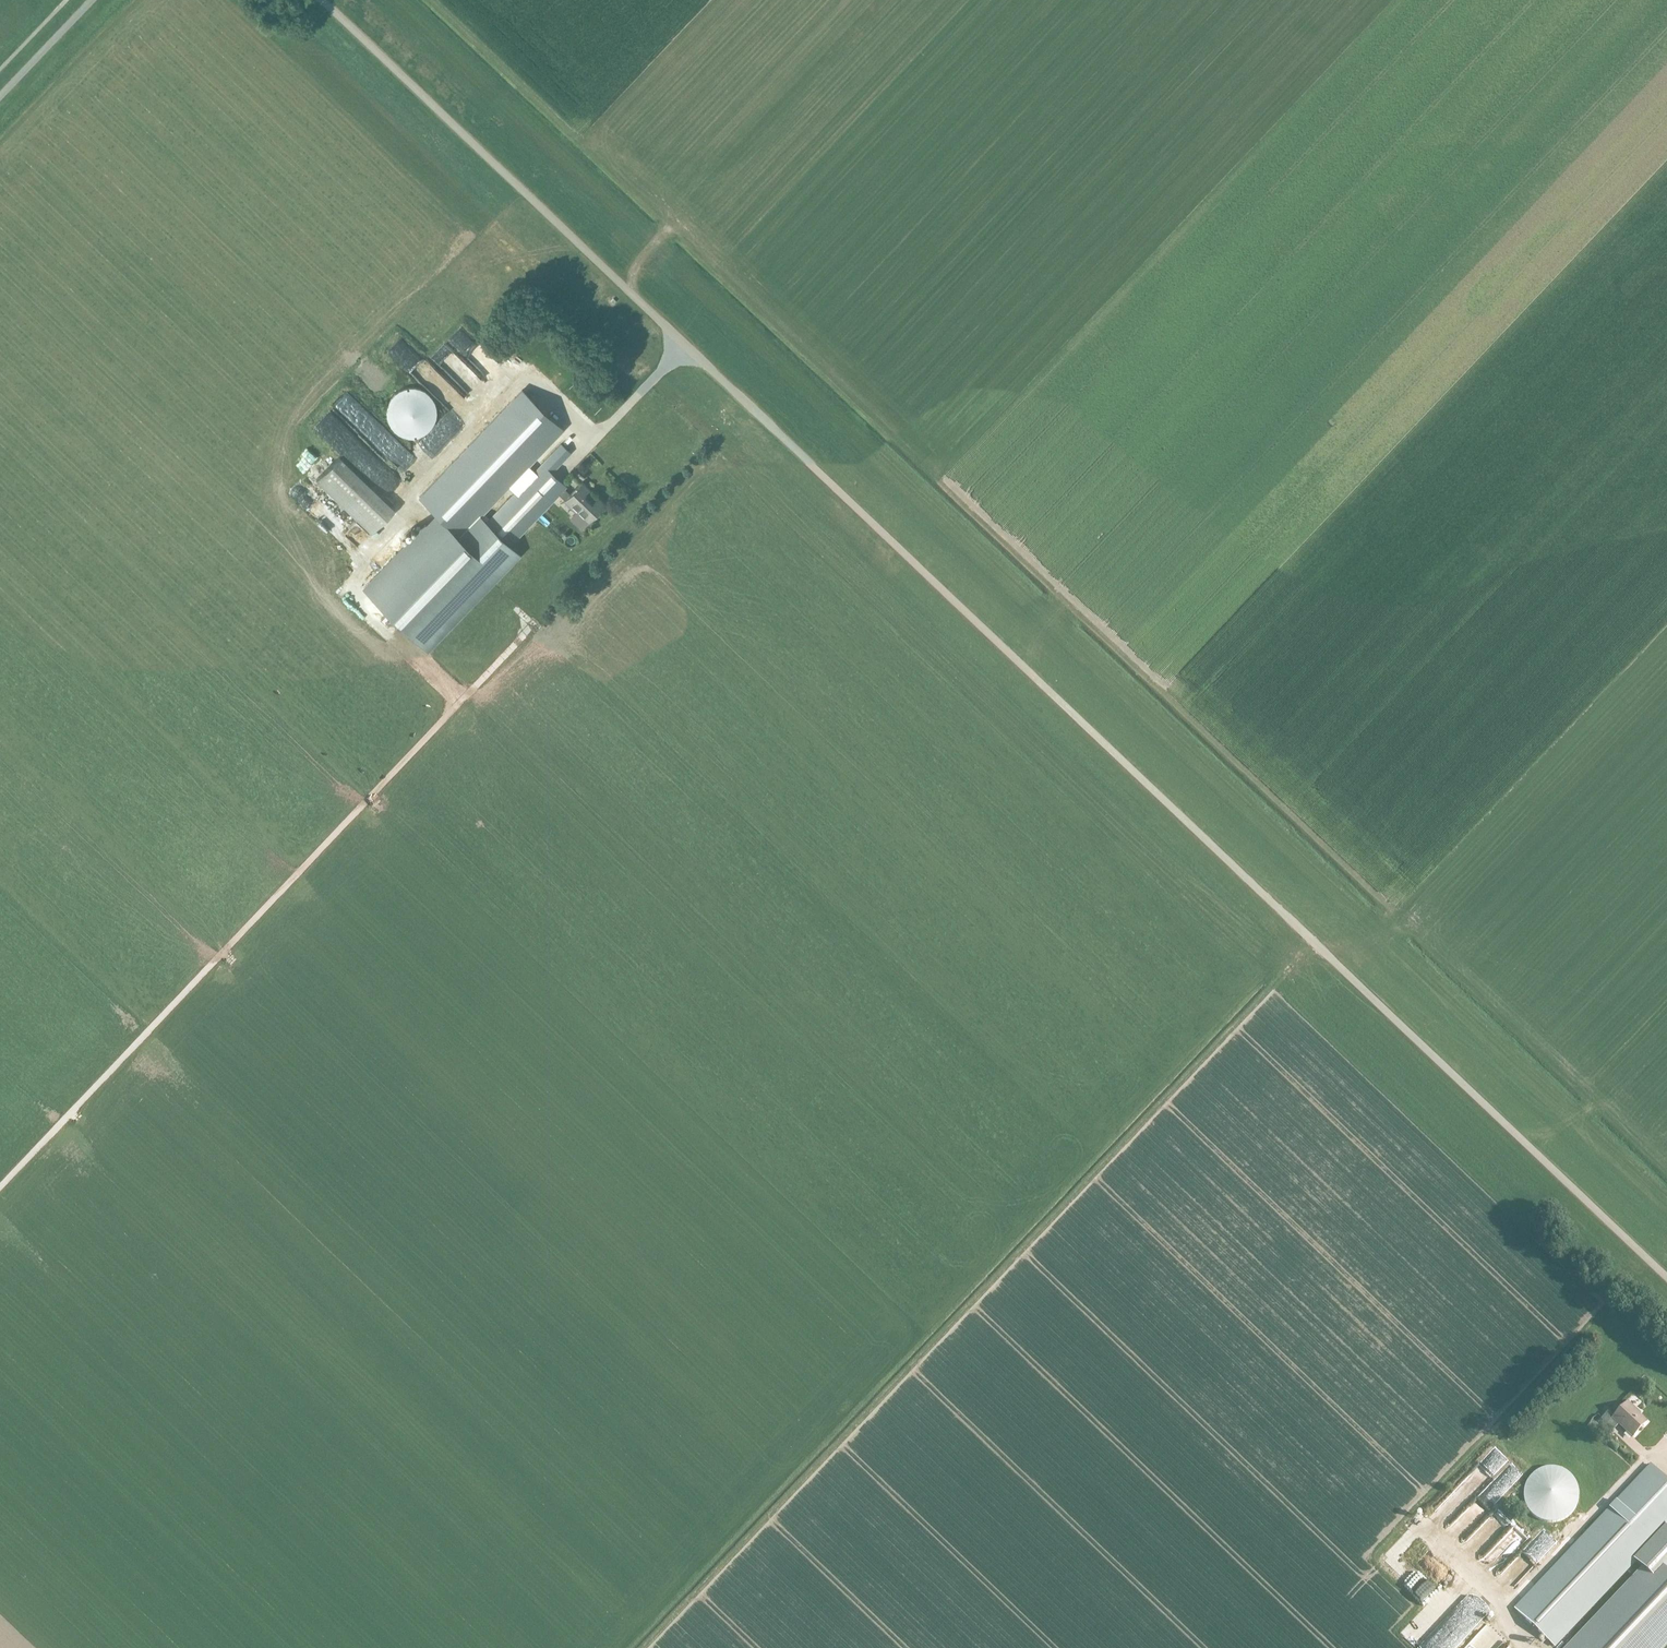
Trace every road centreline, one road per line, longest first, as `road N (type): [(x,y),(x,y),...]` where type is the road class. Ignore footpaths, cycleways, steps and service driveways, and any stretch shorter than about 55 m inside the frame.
road 1 (tertiary): [(1666,1276),(316,0)]
road 2 (track): [(534,626),(0,1189)]
road 3 (unclassified): [(0,104),(99,0)]

